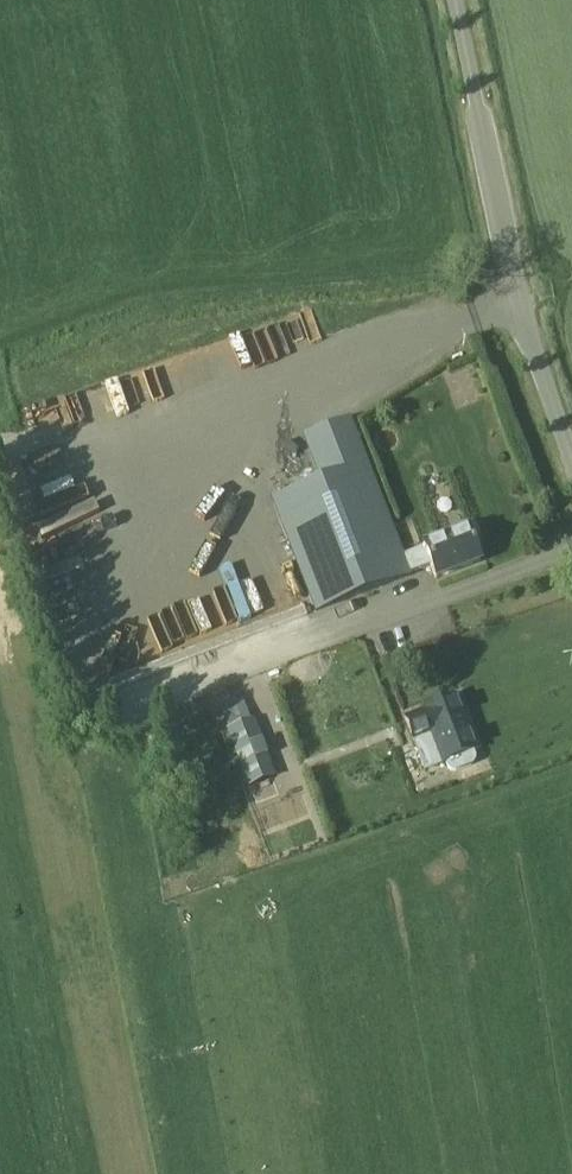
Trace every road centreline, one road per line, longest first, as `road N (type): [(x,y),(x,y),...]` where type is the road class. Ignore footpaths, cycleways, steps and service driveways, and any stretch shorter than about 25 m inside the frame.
road 1 (unclassified): [(571,428),(469,0)]

